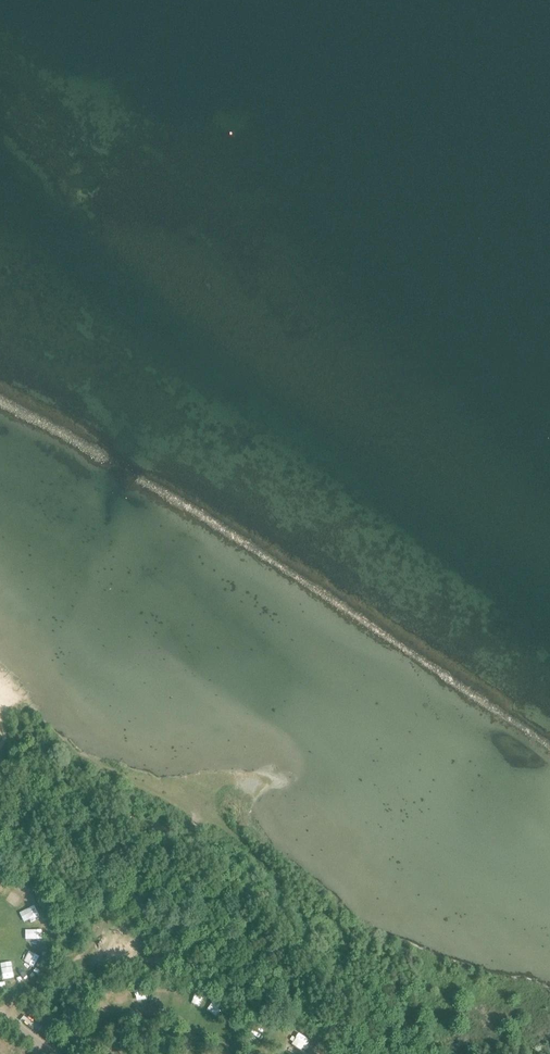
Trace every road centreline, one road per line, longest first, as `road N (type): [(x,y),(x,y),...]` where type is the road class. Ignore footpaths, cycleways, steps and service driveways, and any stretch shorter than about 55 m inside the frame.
road 1 (track): [(0,1011),(90,950),(108,900),(181,824)]

